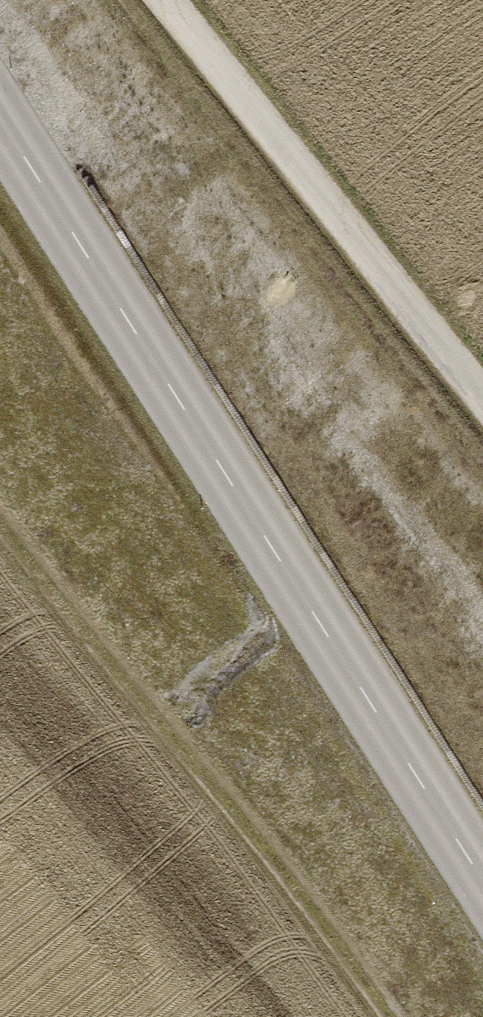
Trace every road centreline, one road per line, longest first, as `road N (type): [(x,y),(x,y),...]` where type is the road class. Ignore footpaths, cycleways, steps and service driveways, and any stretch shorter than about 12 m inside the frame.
road 1 (tertiary): [(0,121),(482,882)]
road 2 (track): [(382,1016),(0,550)]
road 3 (track): [(173,0),(482,394)]

